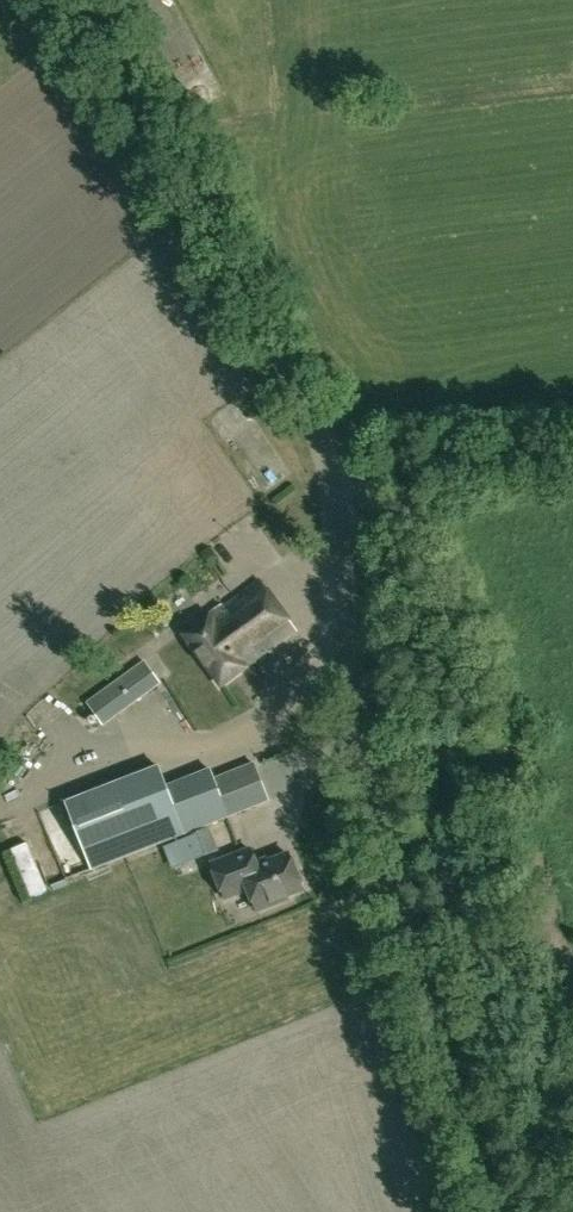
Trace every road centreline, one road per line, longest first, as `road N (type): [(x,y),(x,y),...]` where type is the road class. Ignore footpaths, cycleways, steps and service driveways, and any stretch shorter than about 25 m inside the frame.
road 1 (unclassified): [(510,1211),(442,1023),(401,859),(344,489)]
road 2 (unclassified): [(344,489),(310,409),(85,0)]
road 3 (unclassified): [(344,489),(572,452)]

